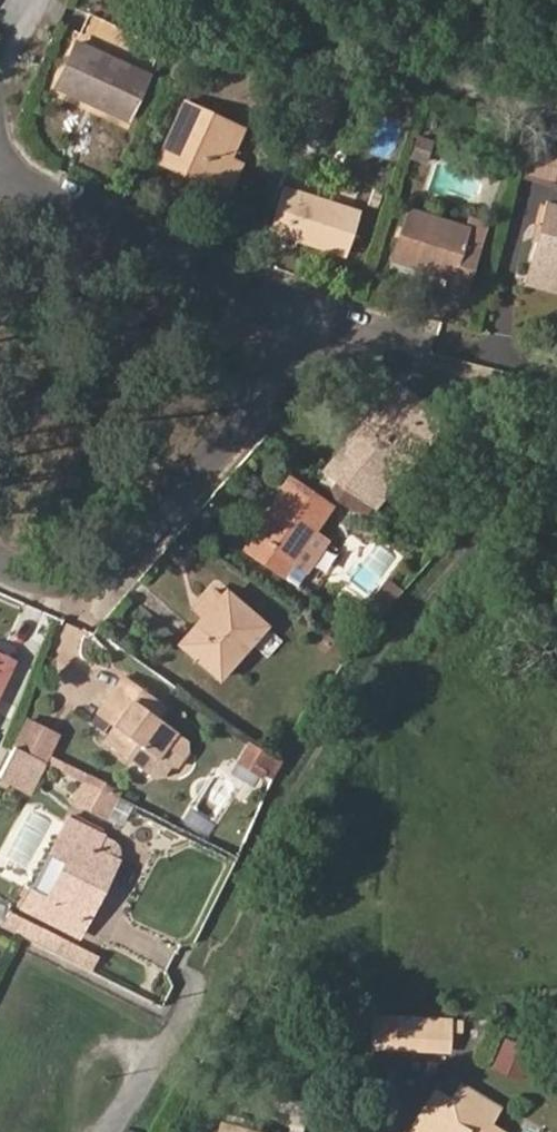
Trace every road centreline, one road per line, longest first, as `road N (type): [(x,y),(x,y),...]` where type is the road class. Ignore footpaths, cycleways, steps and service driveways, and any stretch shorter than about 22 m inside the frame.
road 1 (residential): [(0,568),(70,595),(103,586),(343,320)]
road 2 (residential): [(0,168),(343,320)]
road 3 (residential): [(112,1131),(197,980)]

